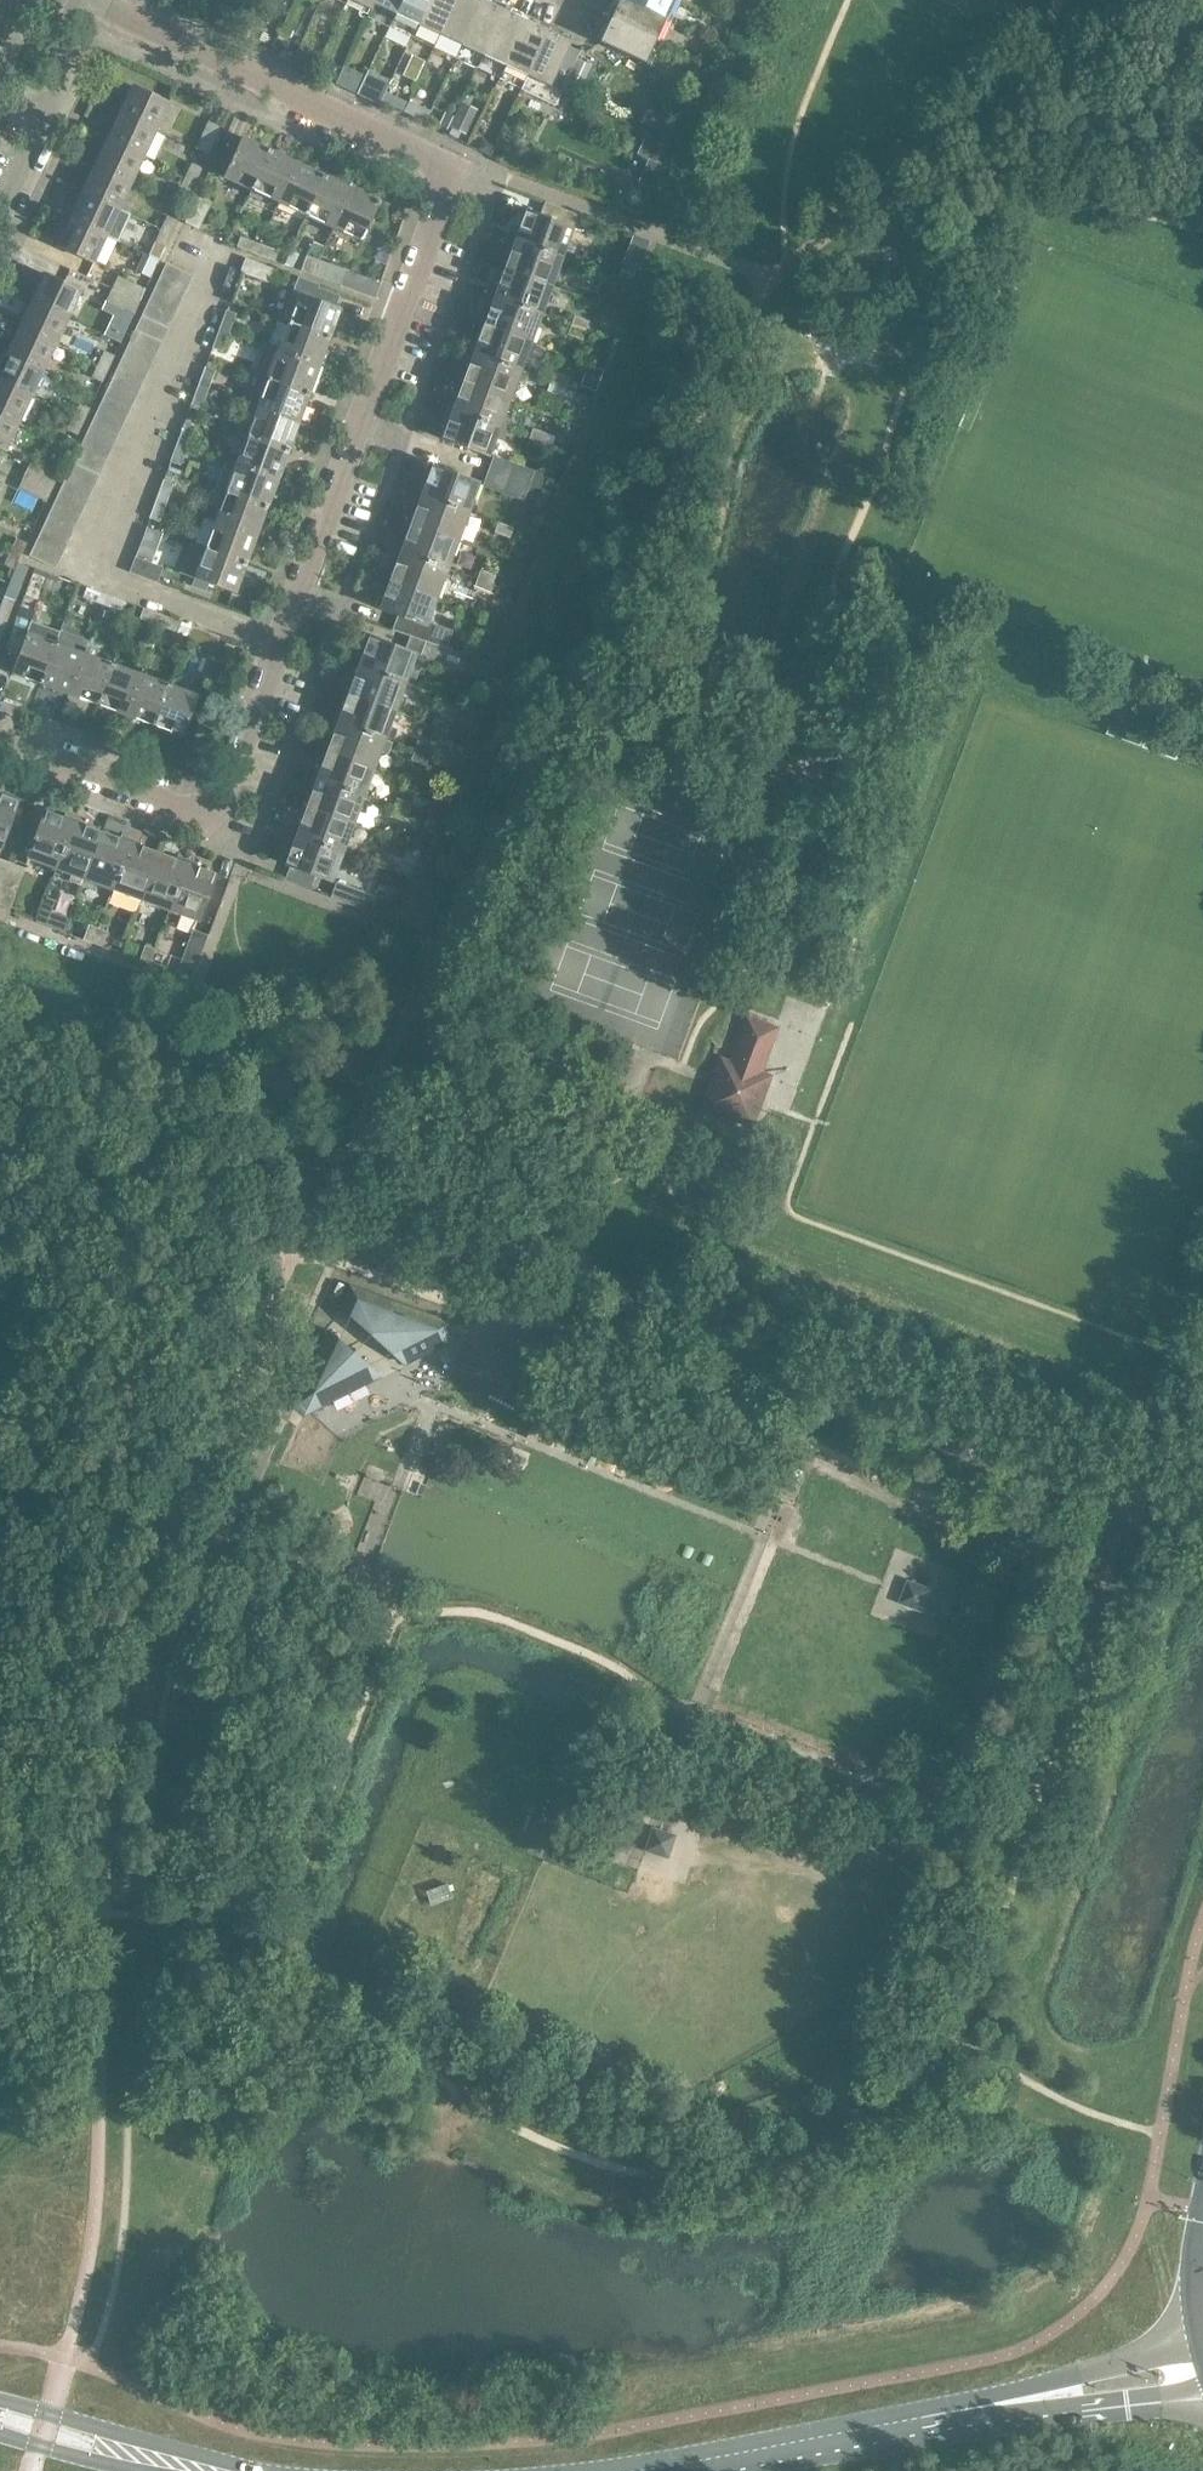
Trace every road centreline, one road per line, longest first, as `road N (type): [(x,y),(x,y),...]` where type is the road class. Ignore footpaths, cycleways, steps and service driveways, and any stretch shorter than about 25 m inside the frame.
road 1 (residential): [(280,643),(453,166),(115,0)]
road 2 (residential): [(280,643),(210,811),(0,739)]
road 3 (secondary): [(641,2470),(1026,2399)]
road 4 (secondary): [(253,2470),(0,2401)]
road 5 (unclassified): [(0,206),(72,49),(80,0)]
road 6 (secondary): [(1202,2336),(1080,2373),(1026,2399)]
road 7 (secondary): [(1026,2399),(1083,2407),(1202,2397)]
road 8 (secondary): [(0,2436),(134,2470)]

